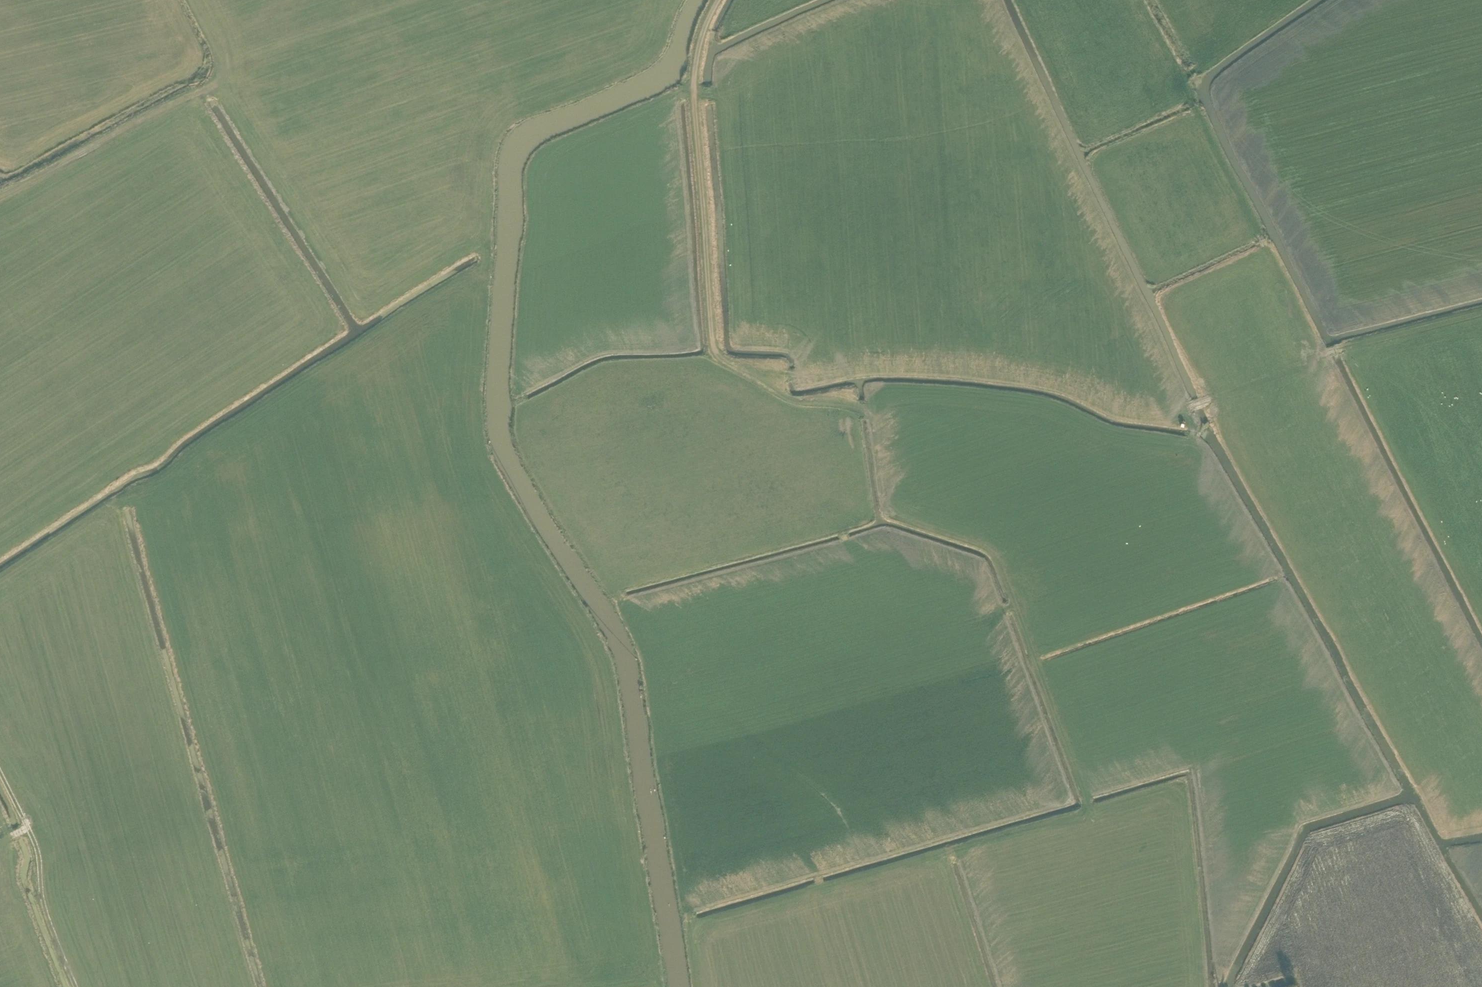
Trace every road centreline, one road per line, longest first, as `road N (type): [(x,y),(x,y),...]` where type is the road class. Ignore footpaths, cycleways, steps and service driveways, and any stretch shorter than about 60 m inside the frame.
road 1 (track): [(1086,811),(992,551),(882,511),(871,417),(833,403),(801,405),(712,353),(697,69),(704,31),(722,0)]
road 2 (track): [(0,200),(223,80),(223,60),(195,0)]

